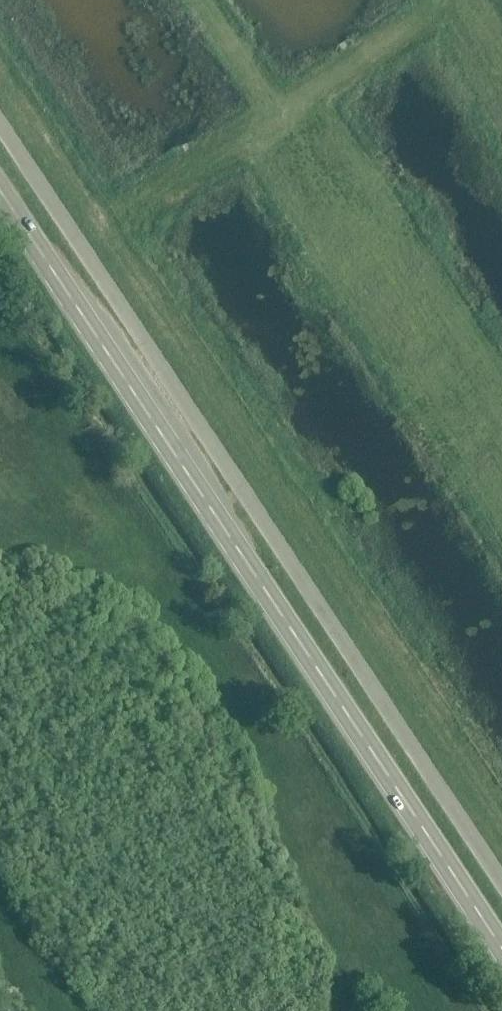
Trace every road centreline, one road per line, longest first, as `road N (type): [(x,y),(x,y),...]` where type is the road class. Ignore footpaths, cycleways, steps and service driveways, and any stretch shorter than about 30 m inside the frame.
road 1 (secondary): [(501,952),(0,190)]
road 2 (unclassified): [(501,883),(0,124)]

